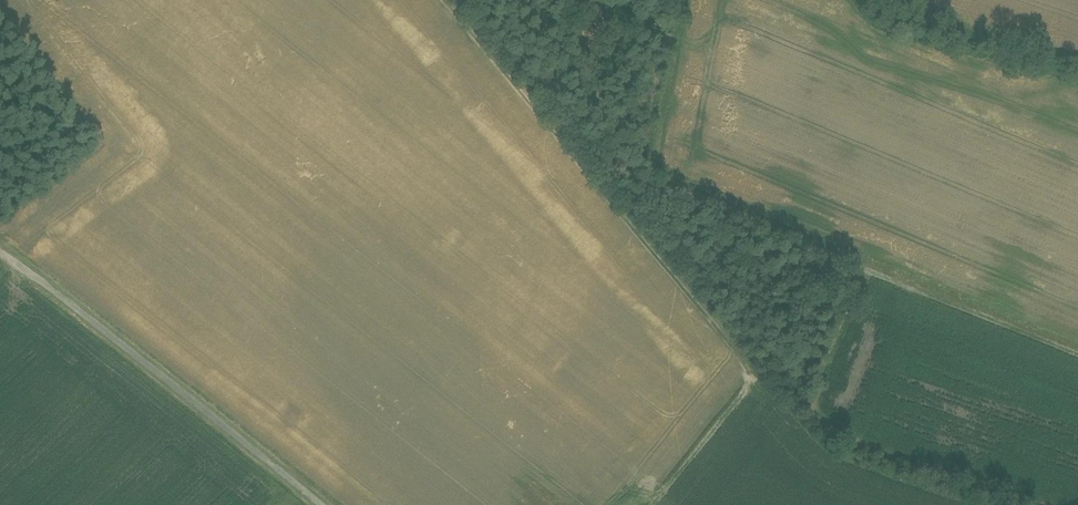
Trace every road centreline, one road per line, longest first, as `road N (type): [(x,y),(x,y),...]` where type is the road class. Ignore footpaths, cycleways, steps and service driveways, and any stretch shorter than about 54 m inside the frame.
road 1 (track): [(1077,354),(635,177),(558,0)]
road 2 (track): [(0,251),(318,504)]
road 3 (track): [(635,177),(626,224),(444,0)]

